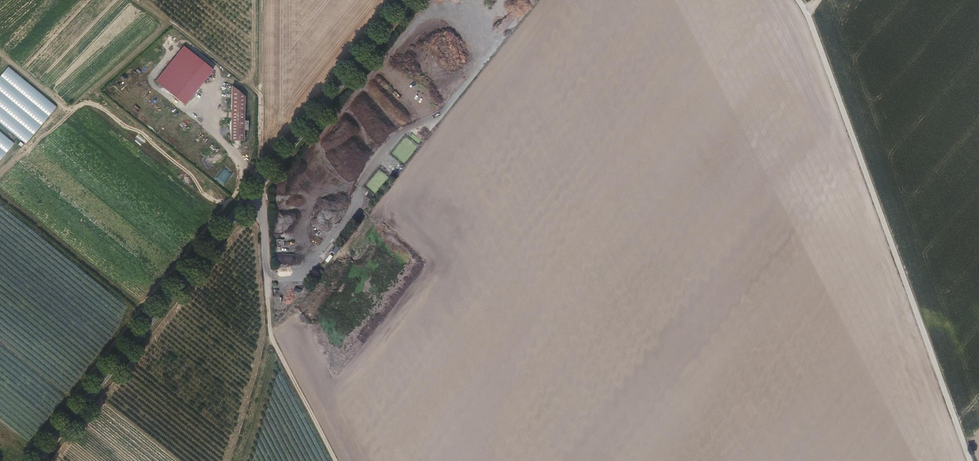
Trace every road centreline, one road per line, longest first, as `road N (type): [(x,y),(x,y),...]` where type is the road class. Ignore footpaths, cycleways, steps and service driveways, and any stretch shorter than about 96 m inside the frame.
road 1 (secondary): [(37,460),(409,0)]
road 2 (track): [(971,460),(797,0)]
road 3 (track): [(252,193),(263,223),(270,340),(334,460)]
road 4 (track): [(232,460),(270,340)]

